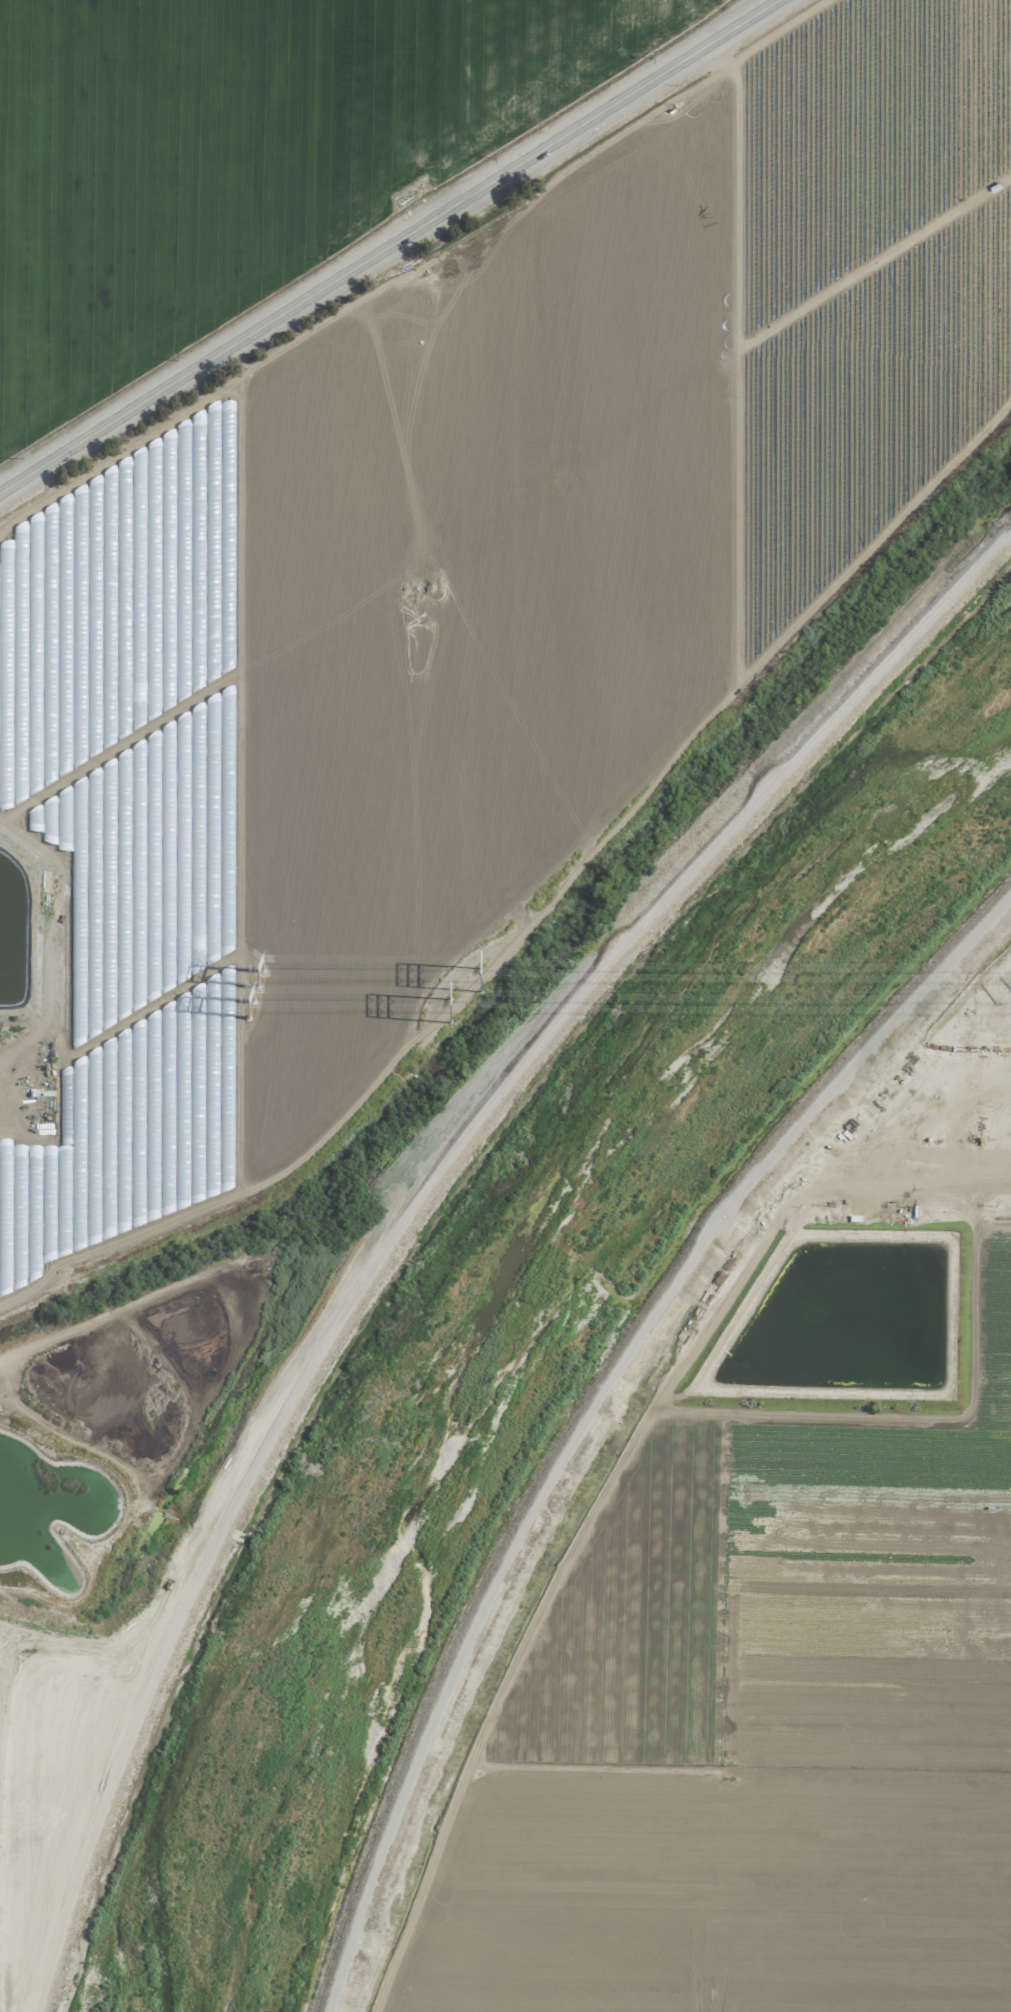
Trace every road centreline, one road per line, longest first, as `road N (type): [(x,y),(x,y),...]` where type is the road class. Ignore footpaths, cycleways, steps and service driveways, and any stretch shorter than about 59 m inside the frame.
road 1 (residential): [(1010,903),(710,1221),(616,1362),(476,1613),(378,1857),(330,2011)]
road 2 (secondary): [(0,493),(773,0)]
road 3 (residential): [(710,1221),(1010,1214)]
road 4 (residential): [(236,1258),(0,1355)]

